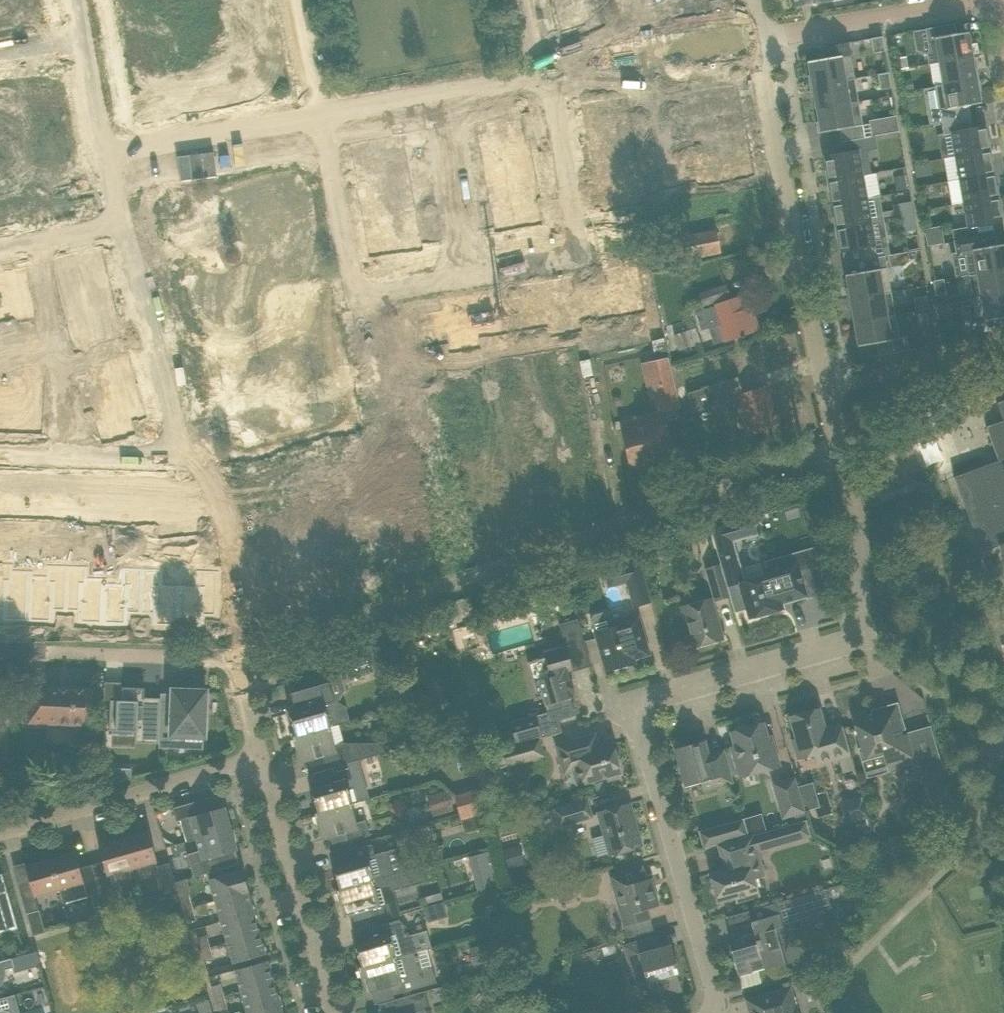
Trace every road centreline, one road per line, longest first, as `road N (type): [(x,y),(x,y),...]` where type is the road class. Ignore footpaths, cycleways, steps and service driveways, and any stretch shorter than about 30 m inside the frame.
road 1 (residential): [(710,1012),(714,987),(638,710),(647,697),(850,640),(860,630),(858,526),(837,442)]
road 2 (residential): [(550,71),(584,259),(358,298),(319,119)]
road 3 (residential): [(347,624),(837,442)]
road 4 (residential): [(0,448),(183,450),(120,224)]
road 5 (residential): [(827,386),(756,33)]
road 6 (residential): [(260,756),(232,663),(0,656)]
road 7 (residential): [(0,831),(260,756)]
road 8 (residential): [(333,1012),(260,756)]
road 9 (residential): [(319,119),(550,71)]
road 10 (residential): [(756,33),(972,0)]
road 11 (residential): [(111,159),(319,119)]
road 12 (residential): [(550,71),(756,33)]
road 13 (residential): [(1003,339),(951,361),(827,386)]
road 14 (residential): [(111,159),(75,27)]
road 15 (residential): [(120,224),(0,246)]
road 16 (residential): [(296,0),(319,119)]

